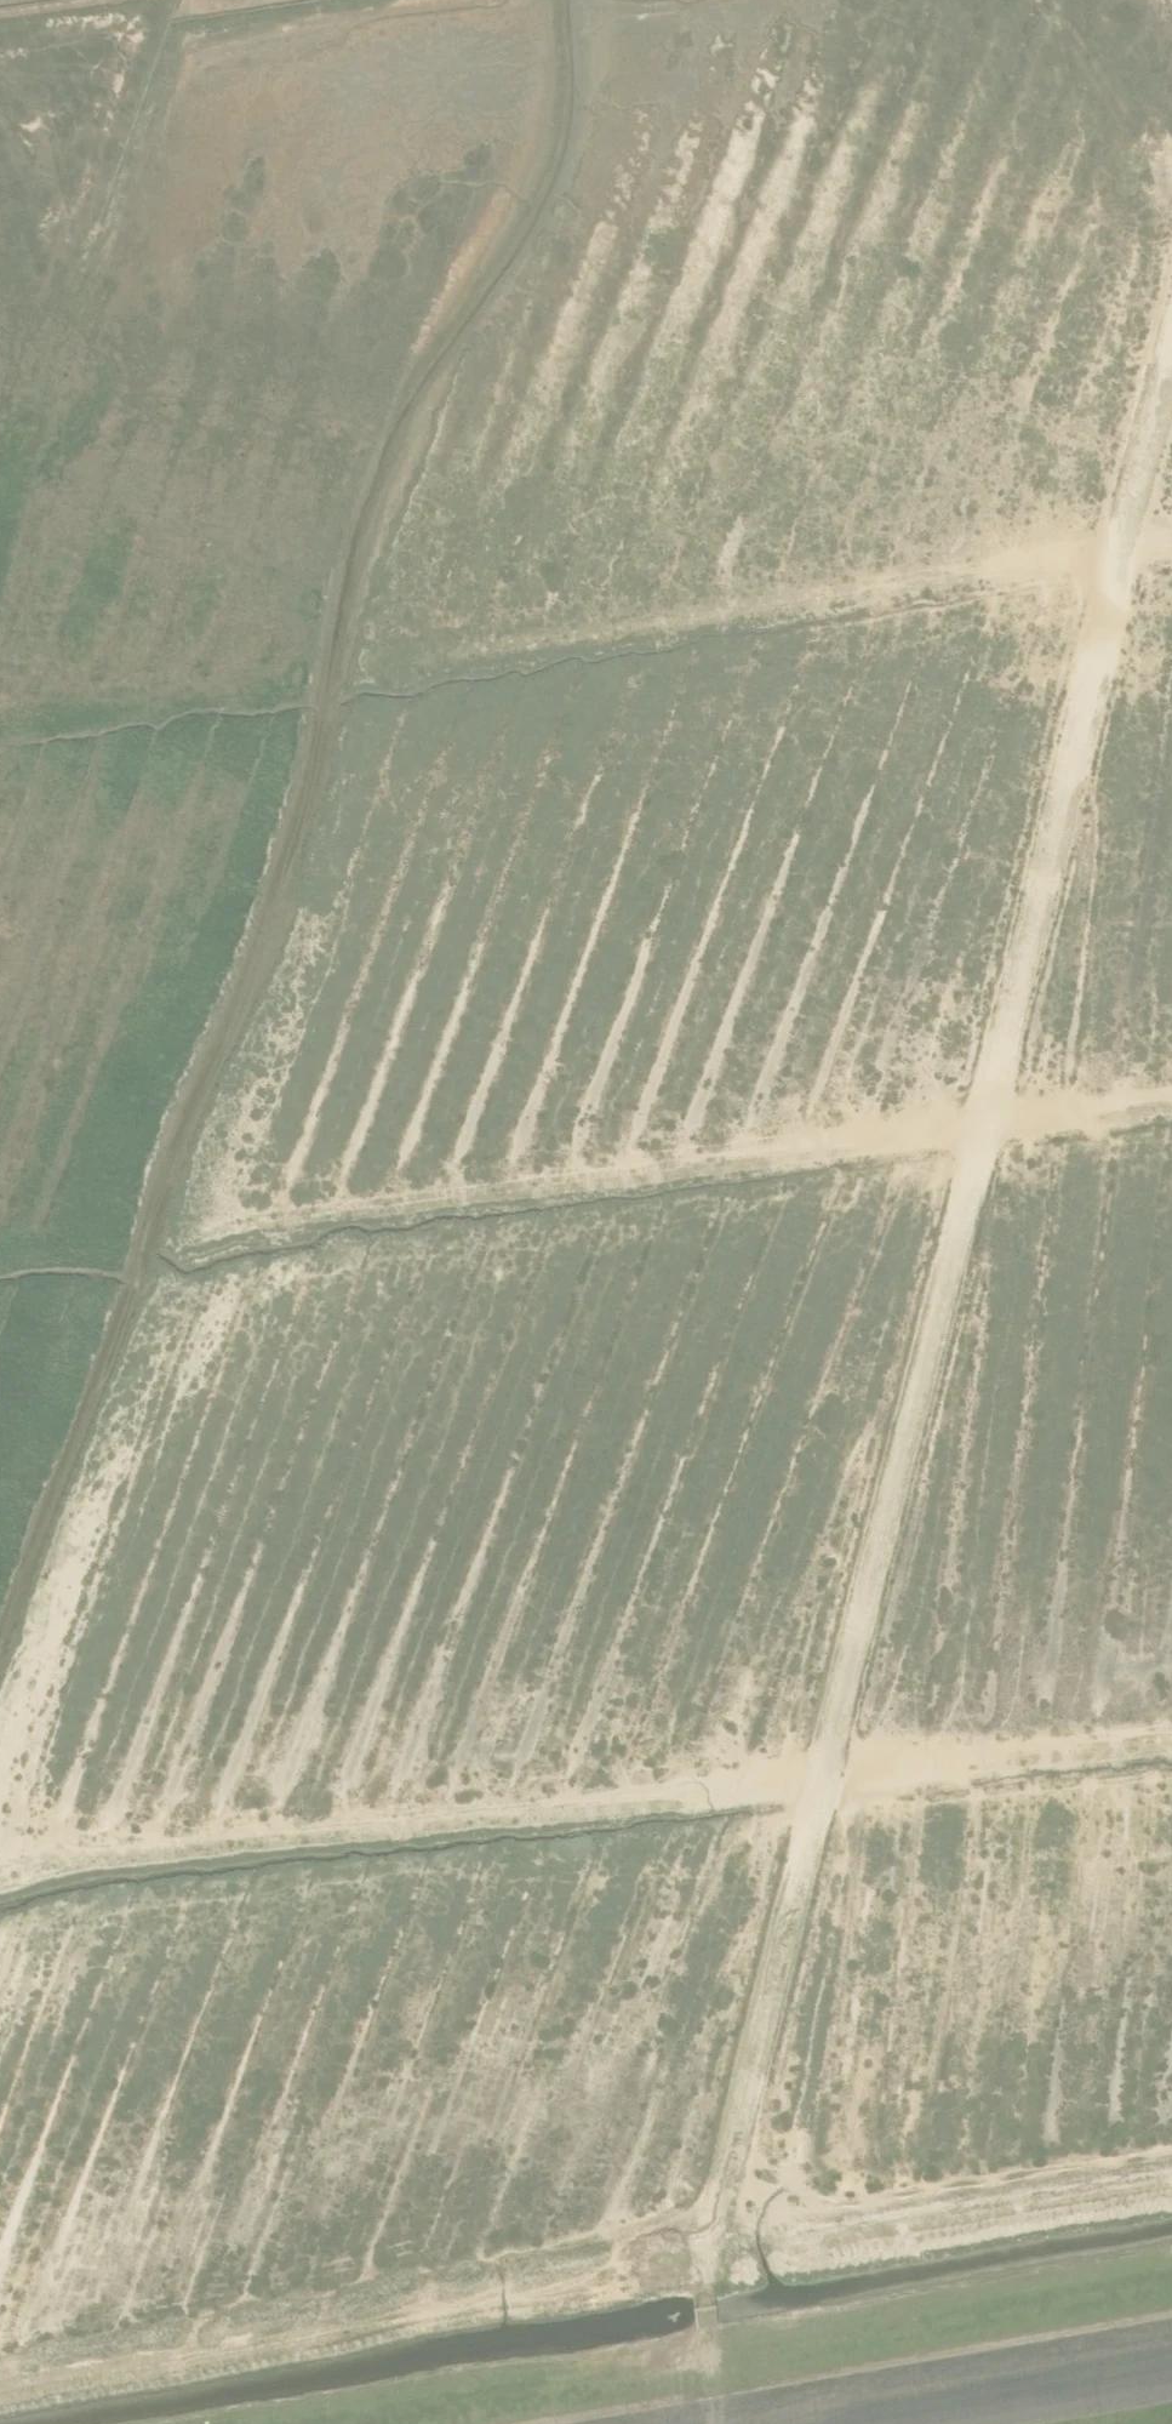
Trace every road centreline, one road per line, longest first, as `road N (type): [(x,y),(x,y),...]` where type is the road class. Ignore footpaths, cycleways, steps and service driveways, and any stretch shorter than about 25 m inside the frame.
road 1 (track): [(973,2423),(1171,2389)]

